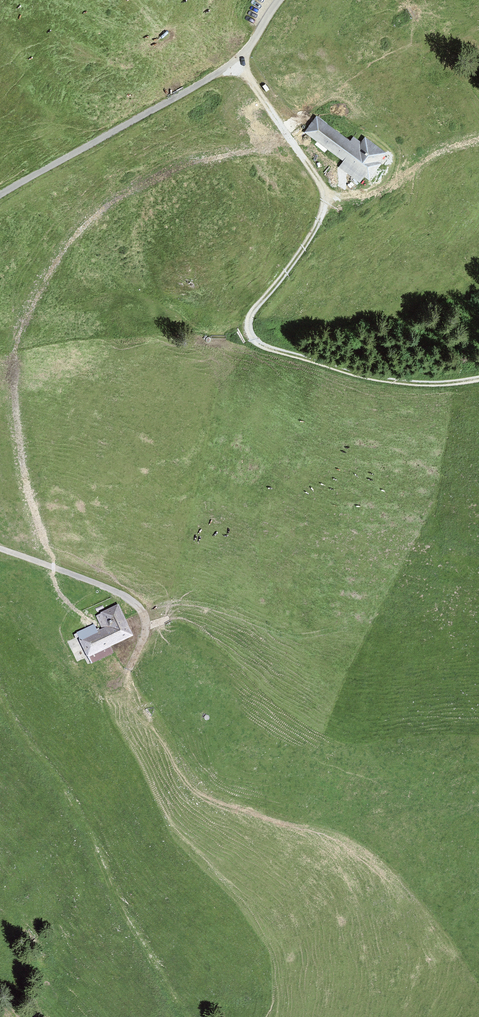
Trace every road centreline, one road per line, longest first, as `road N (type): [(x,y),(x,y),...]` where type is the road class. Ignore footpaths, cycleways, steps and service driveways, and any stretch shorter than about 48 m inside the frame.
road 1 (track): [(478,381),(393,385),(256,342),(249,317),(301,250),(322,203),(310,170),(236,59)]
road 2 (track): [(183,1016),(76,813),(0,700)]
road 3 (track): [(236,59),(0,195)]
road 4 (track): [(0,549),(132,600),(146,630),(130,669)]

